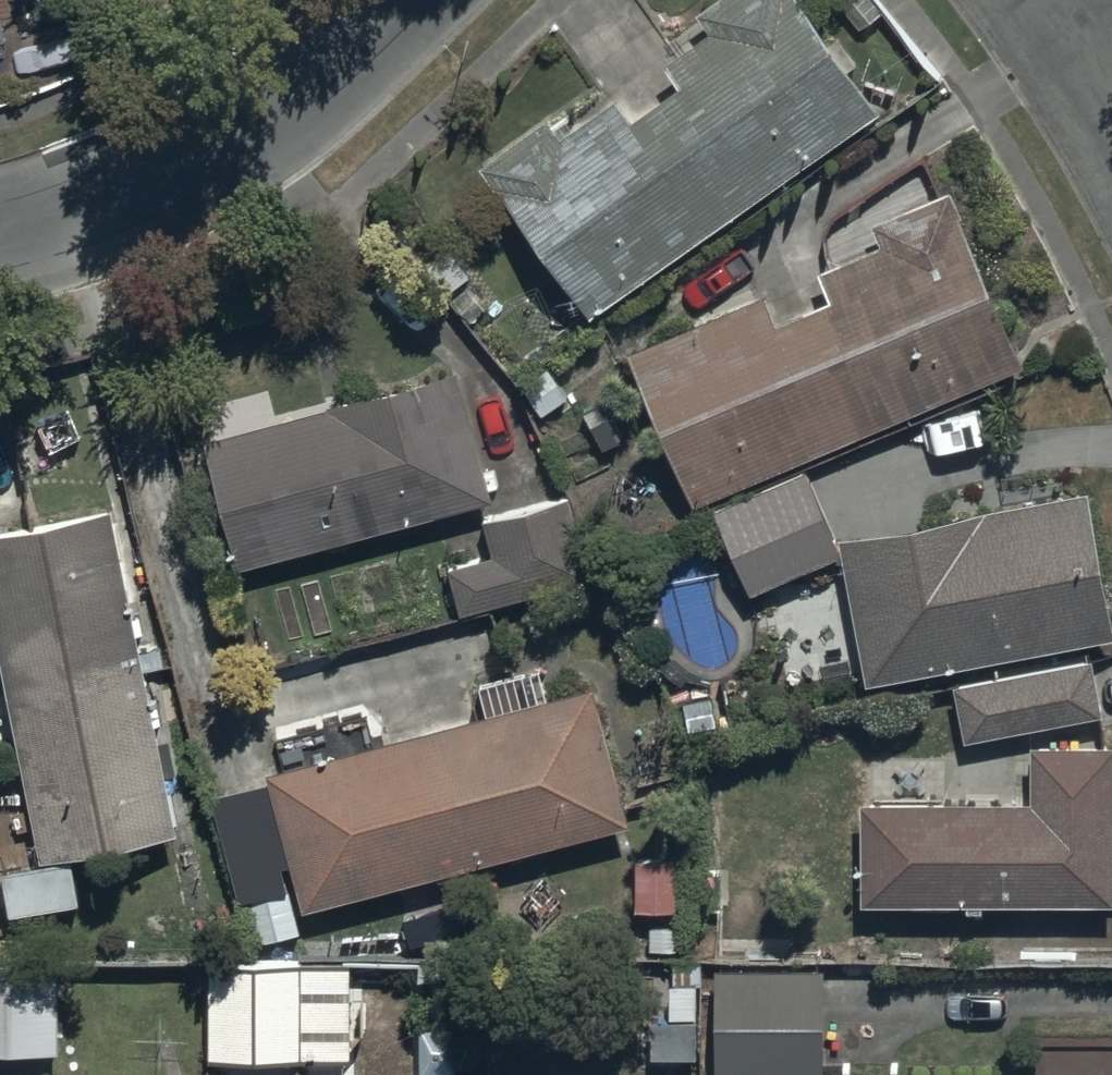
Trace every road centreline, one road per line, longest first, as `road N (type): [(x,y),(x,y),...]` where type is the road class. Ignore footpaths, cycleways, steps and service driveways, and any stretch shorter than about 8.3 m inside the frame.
road 1 (residential): [(373,0),(138,177),(0,231)]
road 2 (residential): [(1046,0),(1111,103)]

